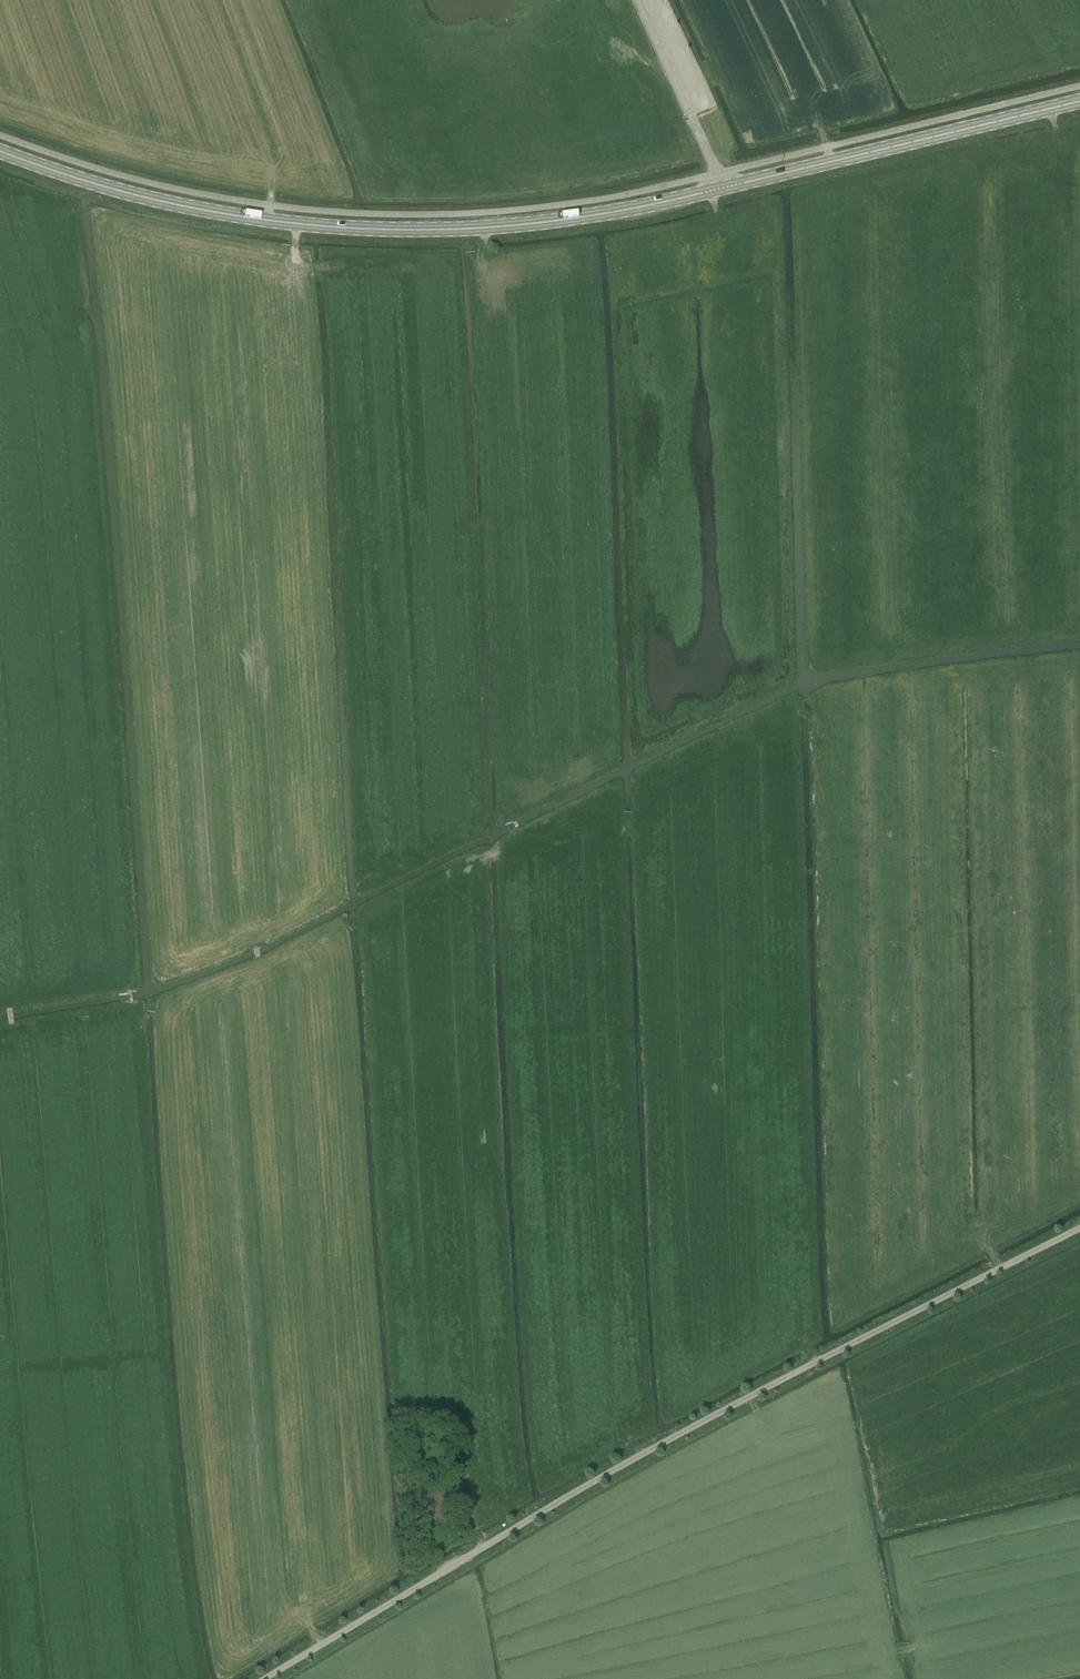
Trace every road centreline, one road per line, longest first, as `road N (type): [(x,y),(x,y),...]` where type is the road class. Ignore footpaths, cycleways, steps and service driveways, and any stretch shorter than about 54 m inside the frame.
road 1 (primary): [(1079,102),(723,190),(505,228),(364,230),(232,216),(89,185),(0,152)]
road 2 (unclassified): [(265,1678),(569,1495),(1079,1230)]

